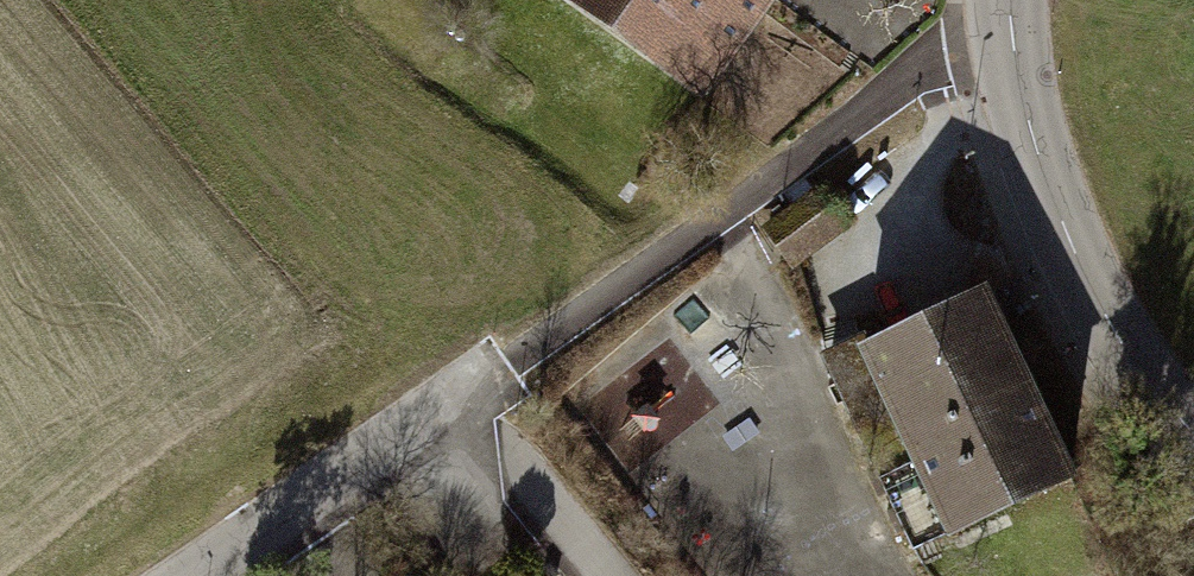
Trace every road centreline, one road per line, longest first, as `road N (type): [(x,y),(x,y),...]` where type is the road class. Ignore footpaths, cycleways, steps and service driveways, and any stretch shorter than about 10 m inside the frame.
road 1 (track): [(1011,40),(953,53),(653,268),(445,401)]
road 2 (residential): [(595,575),(445,401),(192,575)]
road 3 (tertiary): [(1193,435),(1118,336),(1053,203),(1018,82),(1008,0)]

